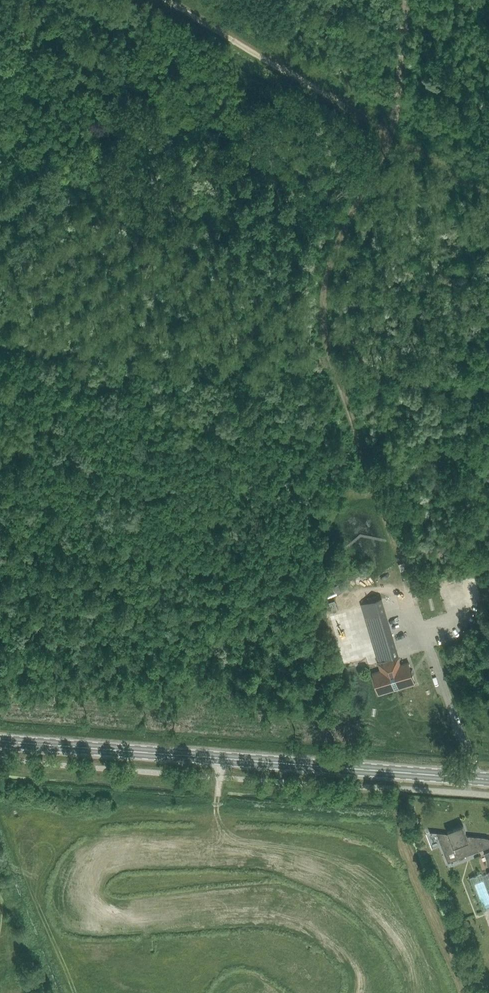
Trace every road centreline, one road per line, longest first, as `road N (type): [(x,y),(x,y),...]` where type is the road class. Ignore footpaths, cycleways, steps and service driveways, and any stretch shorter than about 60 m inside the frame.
road 1 (track): [(410,597),(322,318),(340,238),(394,135)]
road 2 (secondary): [(488,779),(0,741)]
road 3 (track): [(0,347),(334,374)]
road 4 (track): [(389,132),(163,0)]

